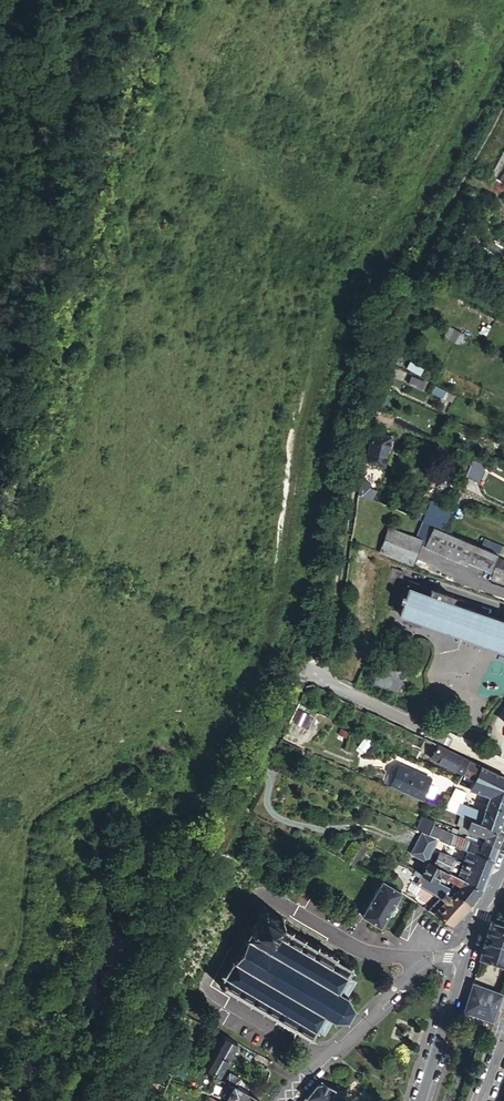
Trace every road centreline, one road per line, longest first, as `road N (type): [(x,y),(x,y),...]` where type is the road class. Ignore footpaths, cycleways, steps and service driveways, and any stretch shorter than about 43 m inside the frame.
road 1 (track): [(503,98),(416,256),(365,404),(316,679)]
road 2 (unclassified): [(435,956),(359,950),(254,891),(203,995),(319,1055)]
road 3 (track): [(0,376),(103,0)]
road 4 (residential): [(503,765),(306,674)]
road 5 (residential): [(435,956),(319,1055)]
road 6 (tertiary): [(462,959),(418,1100)]

